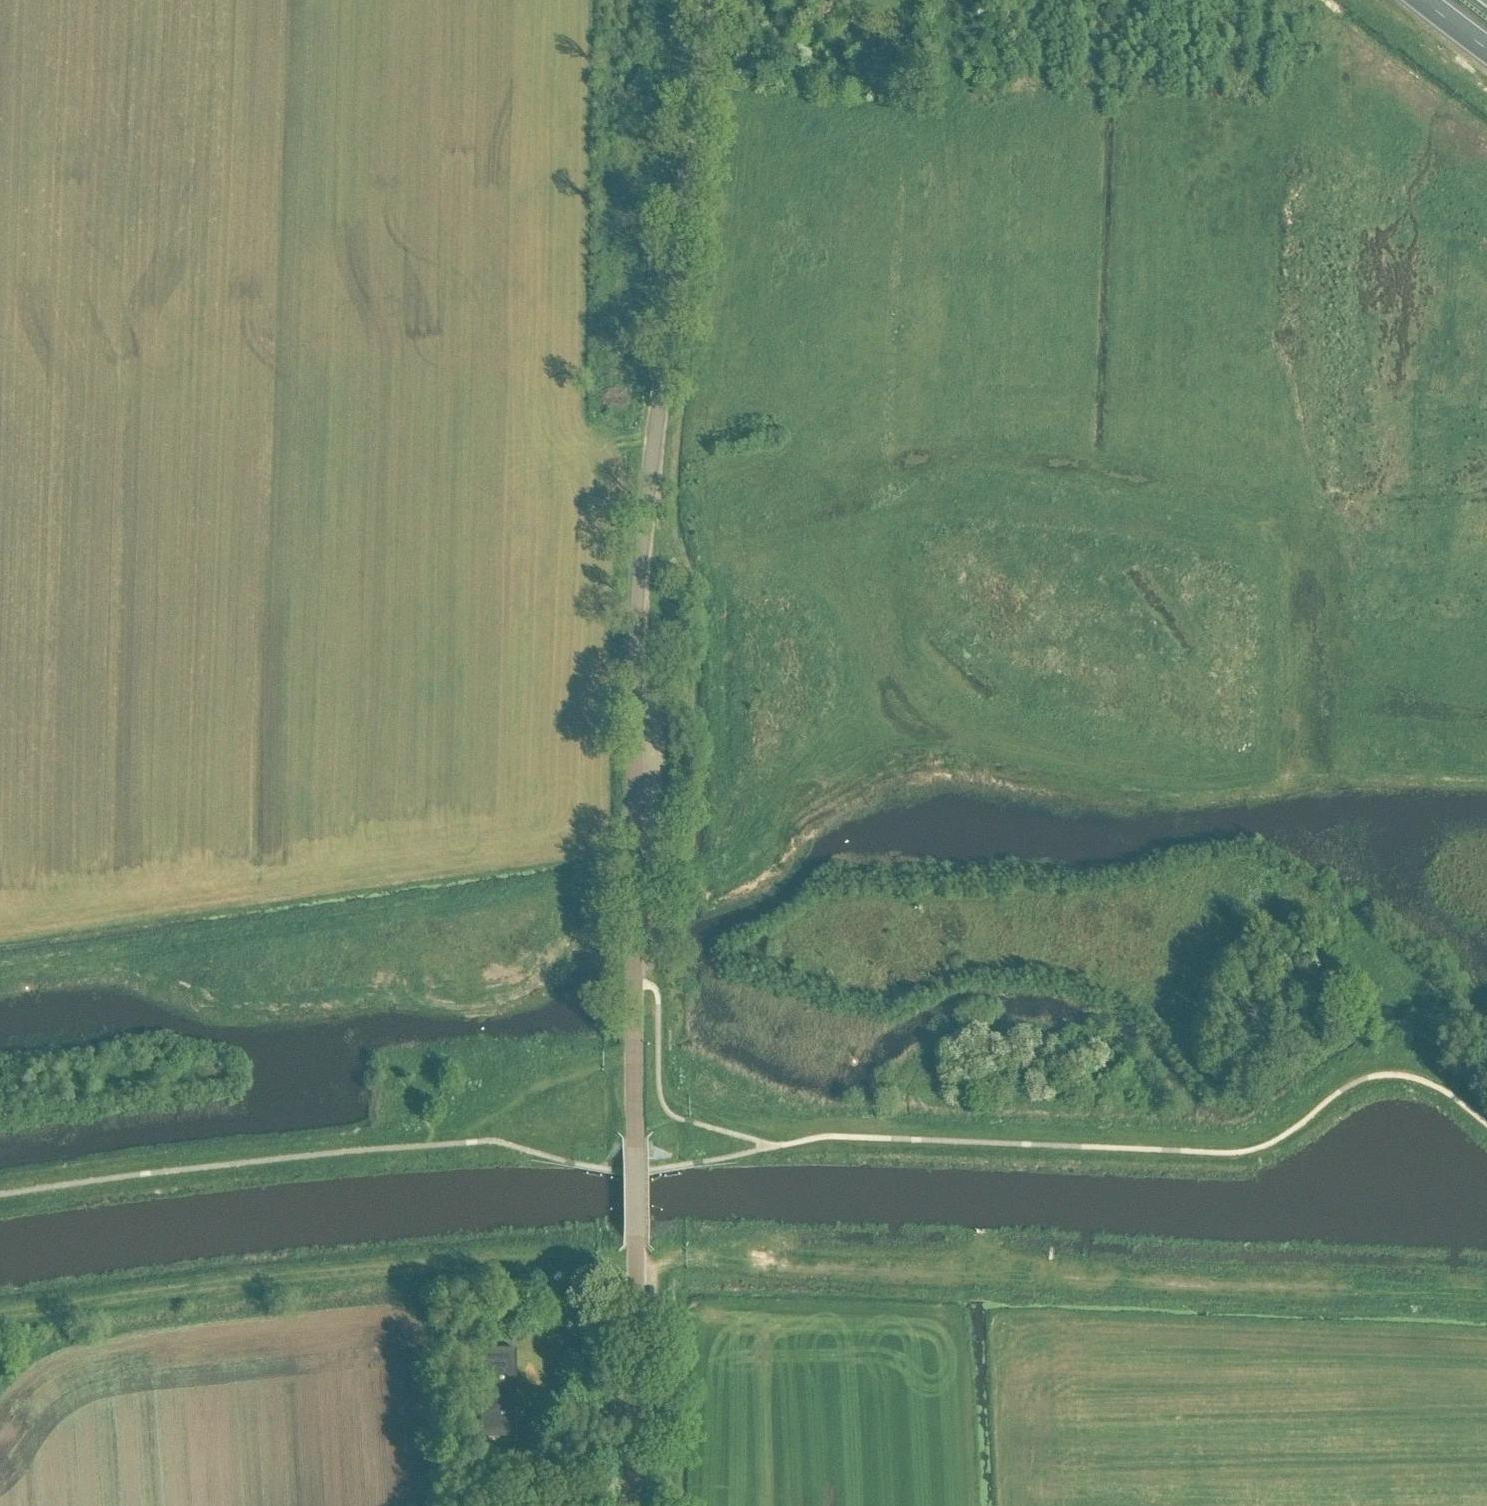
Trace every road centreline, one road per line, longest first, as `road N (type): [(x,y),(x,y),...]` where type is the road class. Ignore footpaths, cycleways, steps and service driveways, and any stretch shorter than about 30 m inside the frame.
road 1 (tertiary): [(620,1505),(635,1239),(633,498),(707,0)]

